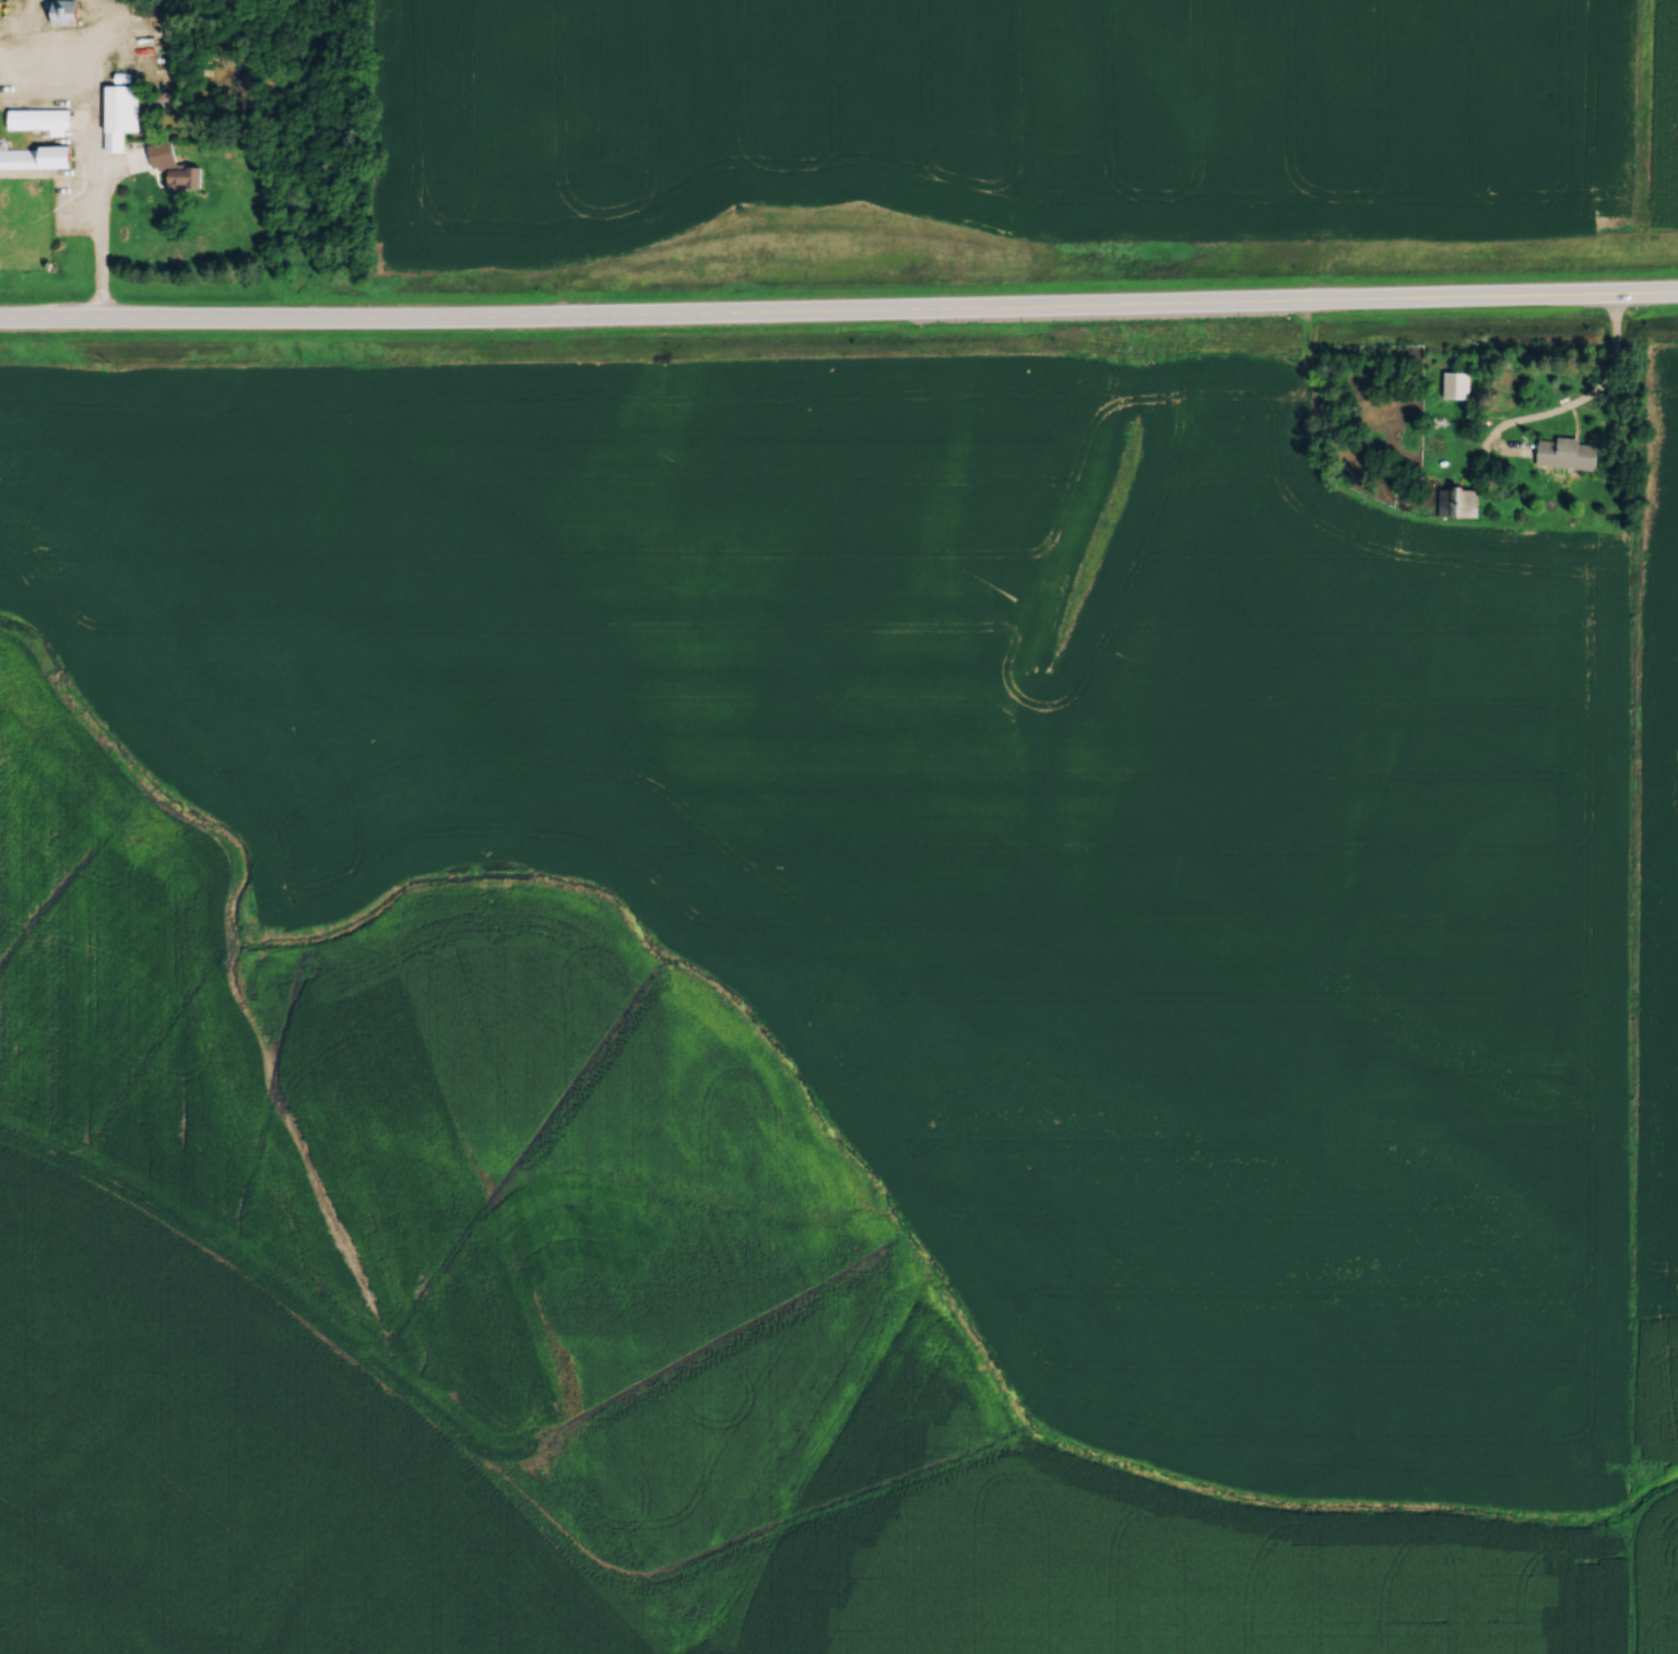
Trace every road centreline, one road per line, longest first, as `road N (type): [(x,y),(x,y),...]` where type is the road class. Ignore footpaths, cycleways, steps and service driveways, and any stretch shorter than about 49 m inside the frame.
road 1 (primary): [(0,319),(532,322),(1677,293)]

